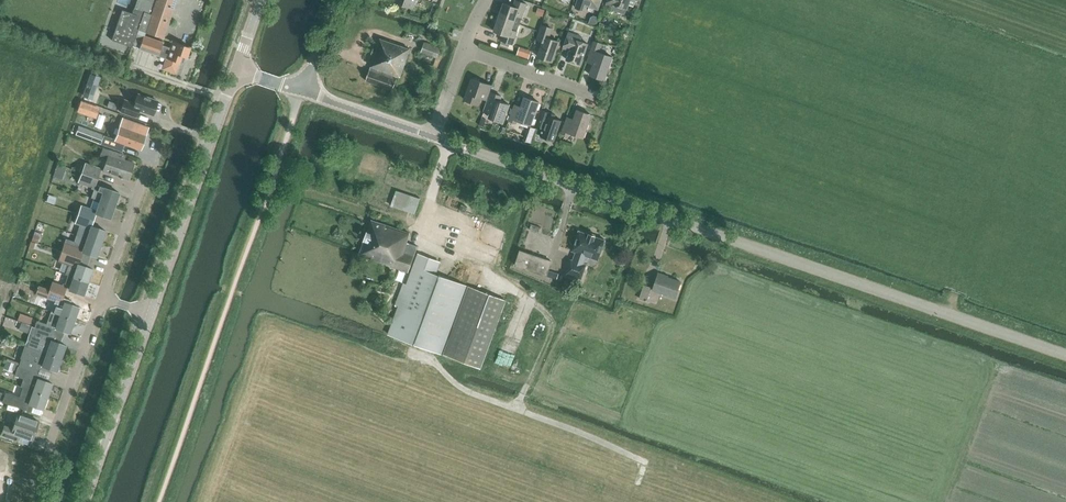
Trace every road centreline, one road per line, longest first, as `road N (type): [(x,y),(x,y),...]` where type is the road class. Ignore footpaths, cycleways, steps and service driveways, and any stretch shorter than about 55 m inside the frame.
road 1 (tertiary): [(1065,356),(434,137)]
road 2 (tertiary): [(149,316),(235,68)]
road 3 (tertiary): [(83,501),(149,316)]
road 4 (residential): [(100,298),(49,445)]
road 5 (residential): [(100,298),(148,162)]
road 6 (tertiary): [(434,137),(301,90)]
road 7 (residential): [(593,94),(463,50)]

